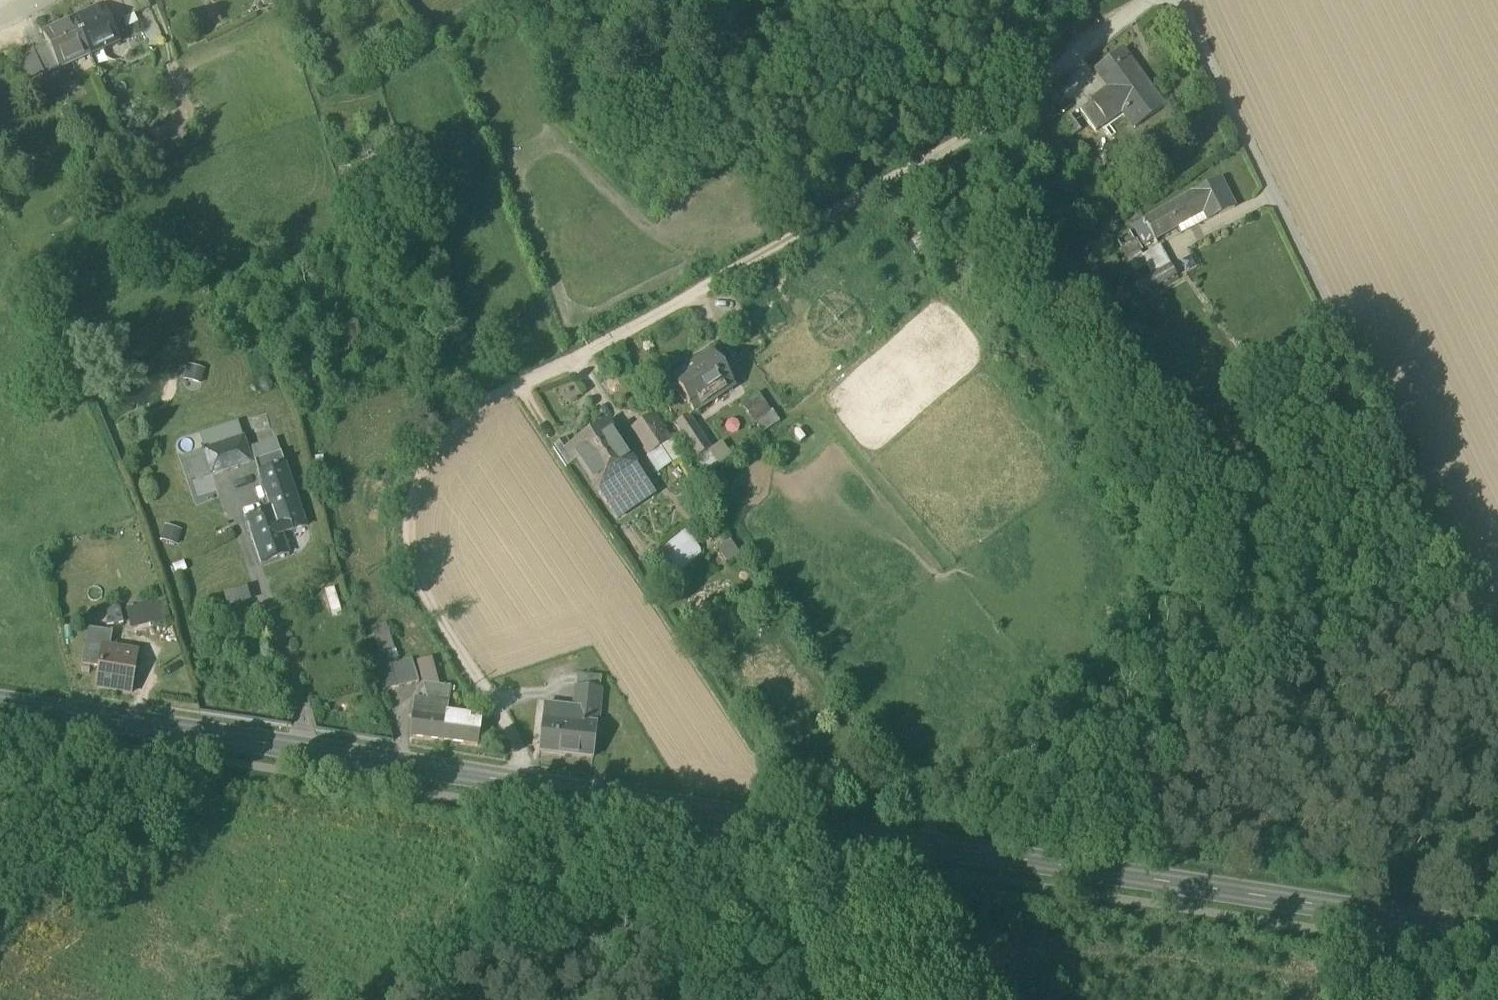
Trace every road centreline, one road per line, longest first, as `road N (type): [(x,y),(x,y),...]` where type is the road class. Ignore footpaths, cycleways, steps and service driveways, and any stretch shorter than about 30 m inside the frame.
road 1 (unclassified): [(524,782),(527,759),(410,591),(398,554),(440,429),(975,138),(1152,0)]
road 2 (tertiary): [(524,782),(1497,931)]
road 3 (unclassified): [(1181,0),(1497,653)]
road 4 (tertiary): [(0,703),(524,782)]
road 5 (track): [(815,999),(695,808)]

